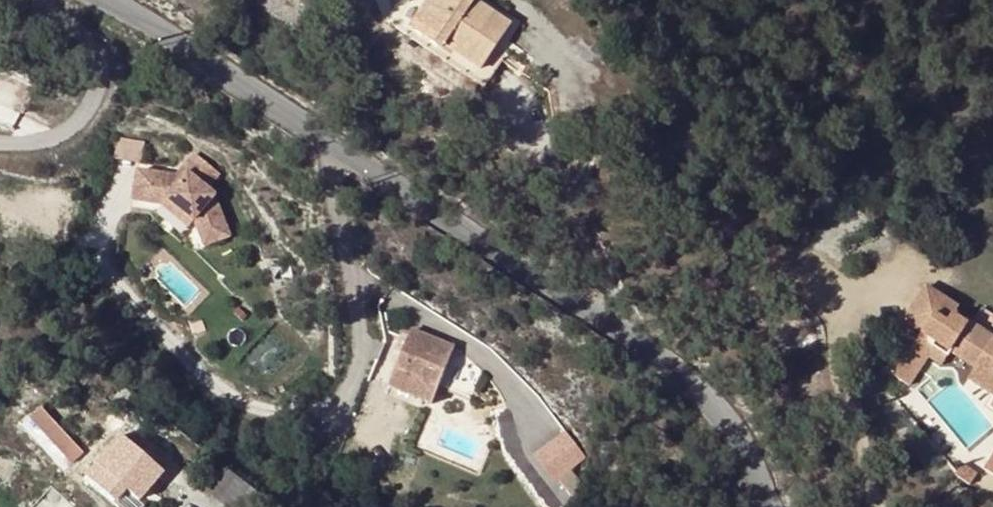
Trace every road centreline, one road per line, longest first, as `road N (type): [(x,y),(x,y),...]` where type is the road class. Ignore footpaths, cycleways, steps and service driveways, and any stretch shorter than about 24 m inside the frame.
road 1 (tertiary): [(325,146),(528,294),(649,355),(748,454),(768,506)]
road 2 (residential): [(325,146),(360,339),(357,374),(344,396),(325,407),(293,410)]
road 3 (tertiary): [(91,0),(325,146)]
road 4 (residential): [(41,0),(91,39),(102,62),(97,96),(59,135),(0,143)]

